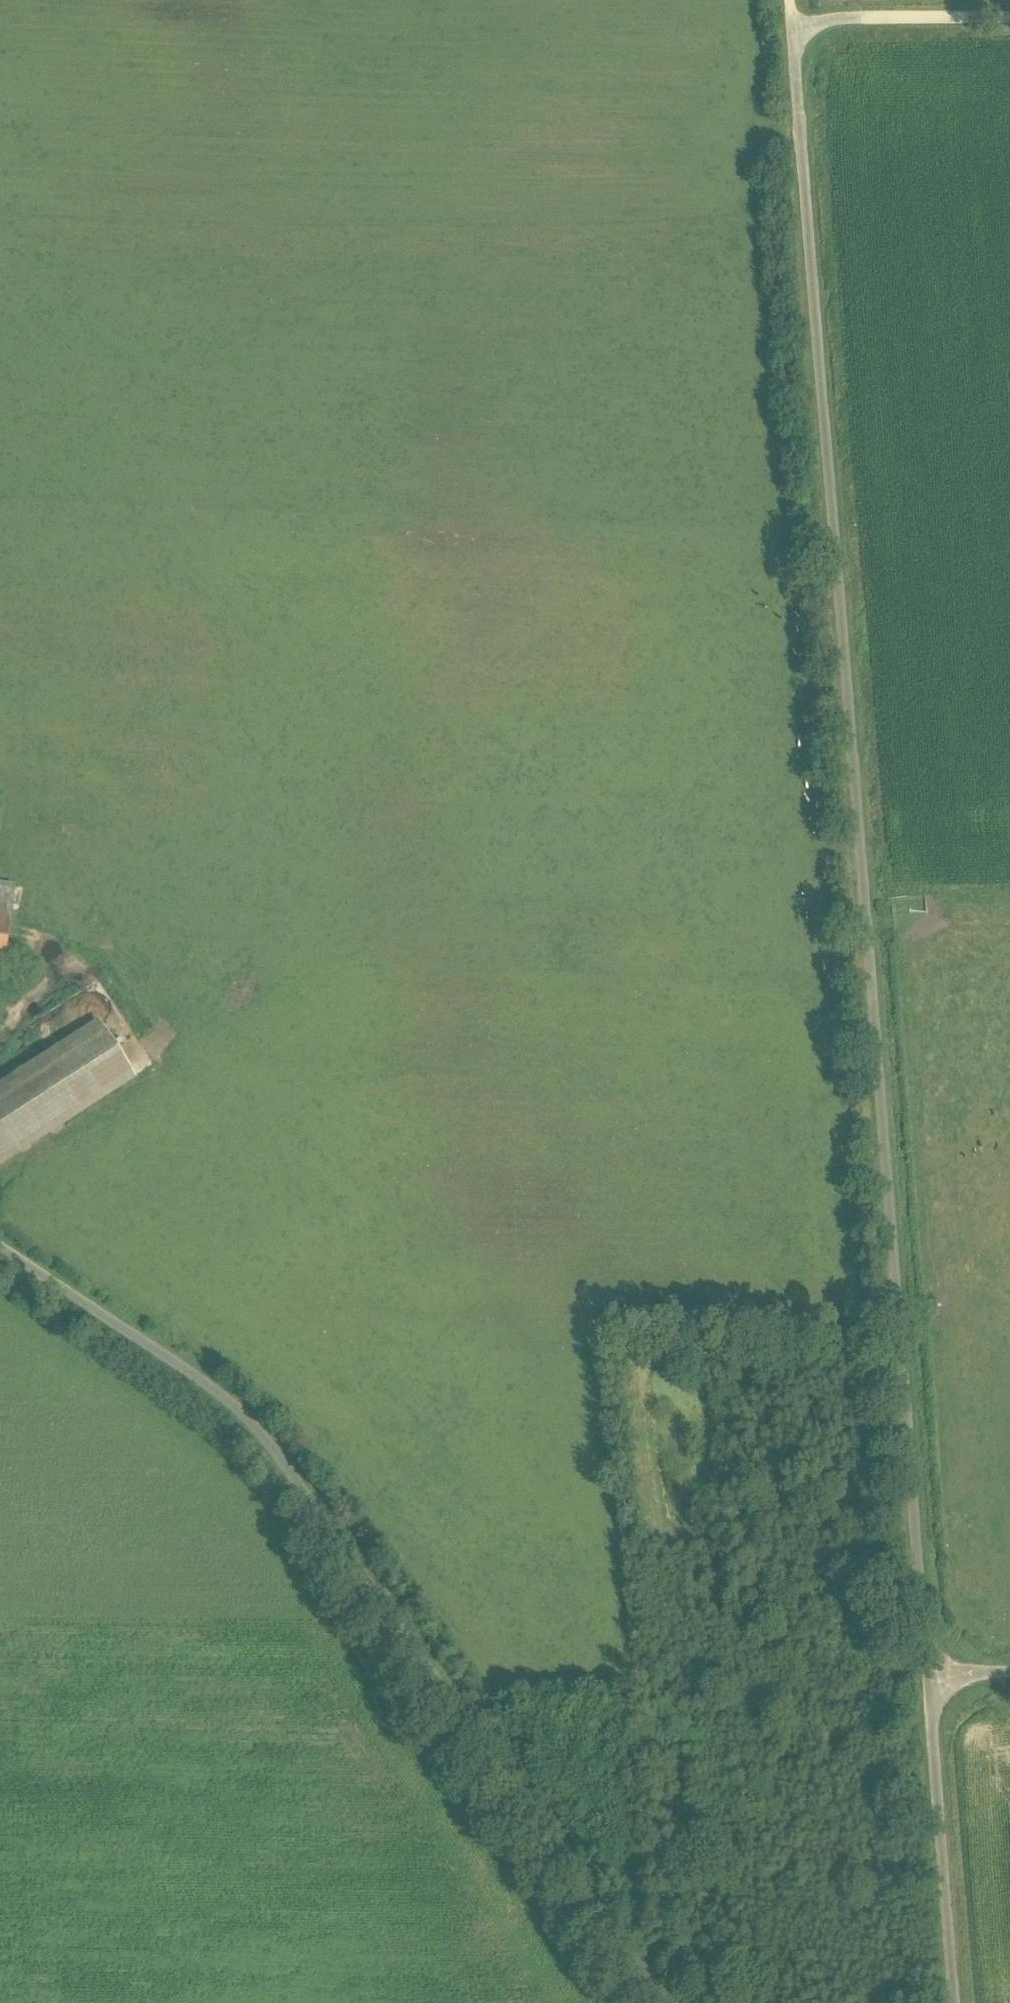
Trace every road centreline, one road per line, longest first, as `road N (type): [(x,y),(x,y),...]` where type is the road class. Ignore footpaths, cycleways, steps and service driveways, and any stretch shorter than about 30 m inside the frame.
road 1 (unclassified): [(797,32),(935,1671)]
road 2 (unclassified): [(677,2002),(239,1408),(0,1225)]
road 3 (unclassified): [(935,1671),(957,2002)]
road 4 (track): [(1009,29),(797,32),(794,0)]

